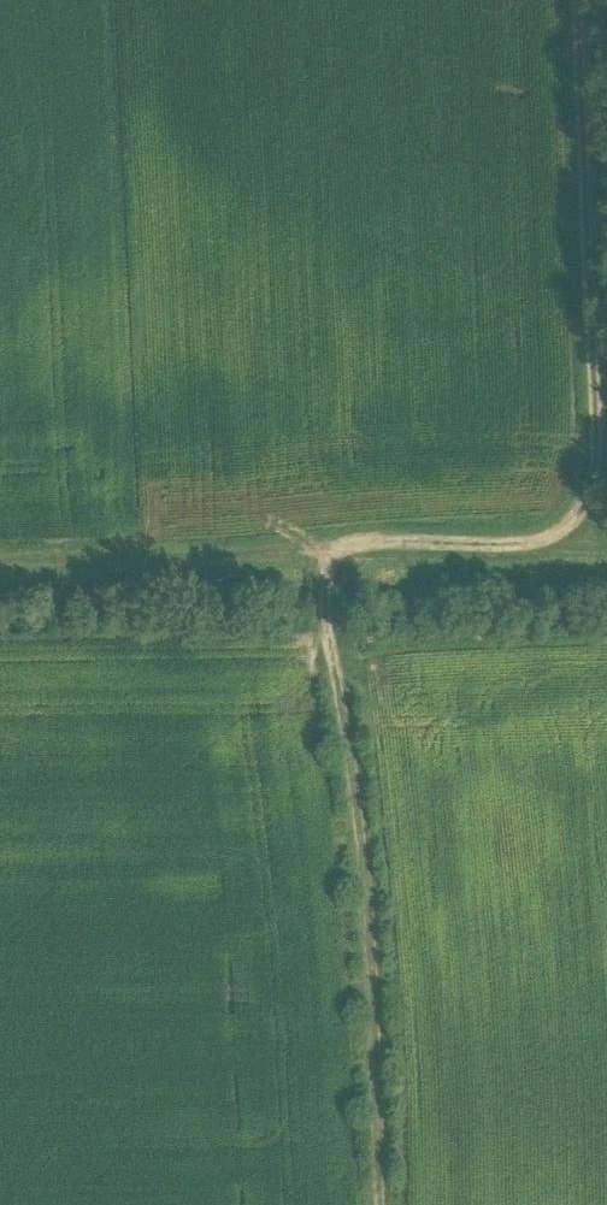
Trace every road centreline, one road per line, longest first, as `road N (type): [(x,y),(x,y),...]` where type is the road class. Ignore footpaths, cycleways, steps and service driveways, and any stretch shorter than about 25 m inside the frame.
road 1 (track): [(0,561),(336,553)]

